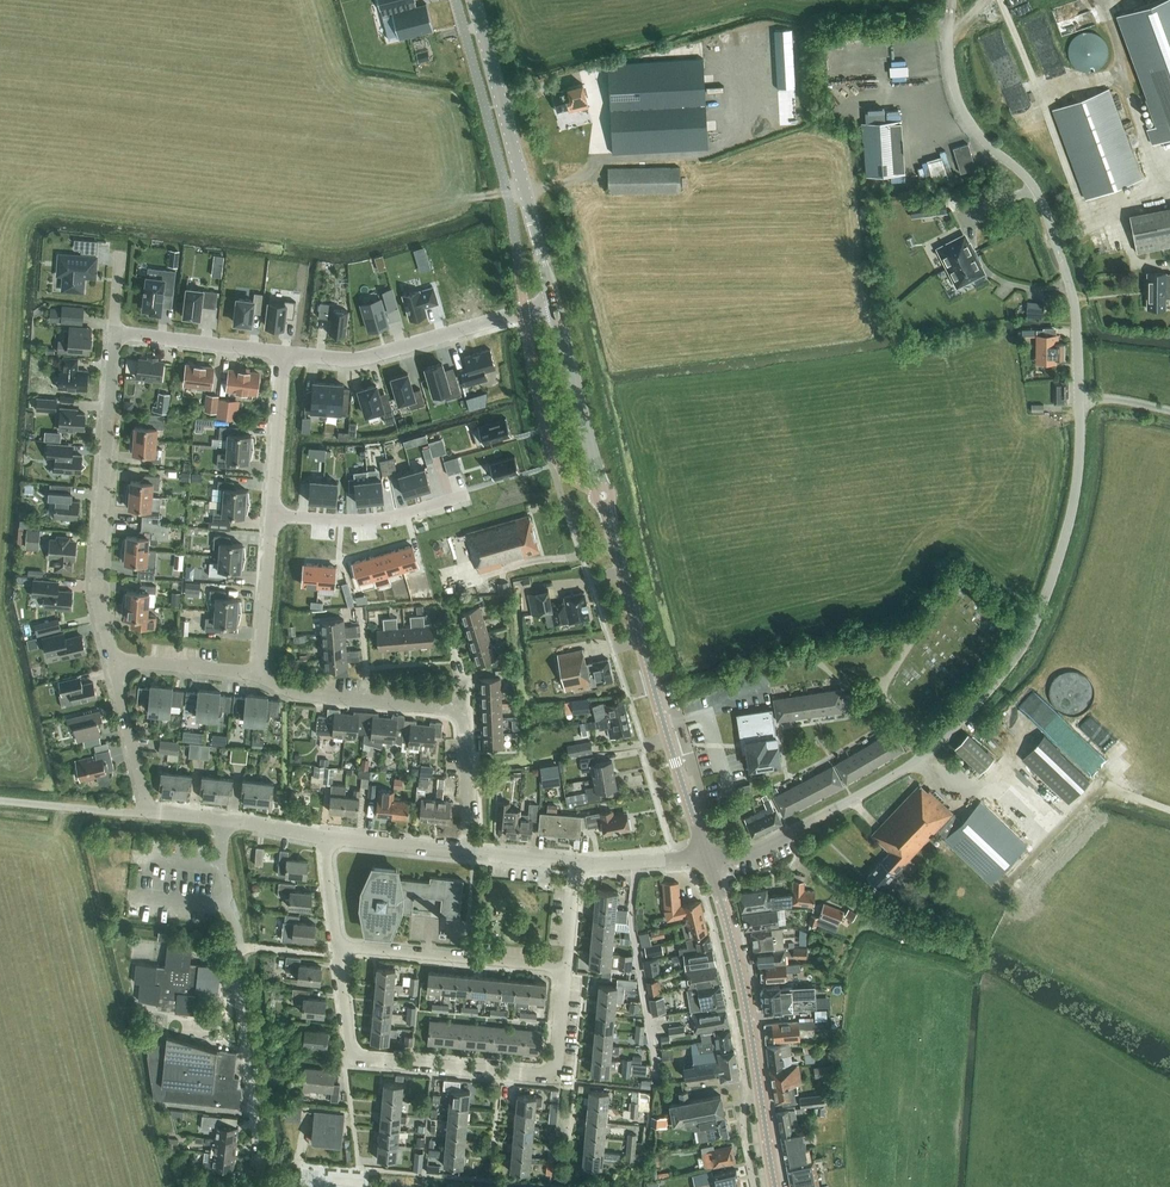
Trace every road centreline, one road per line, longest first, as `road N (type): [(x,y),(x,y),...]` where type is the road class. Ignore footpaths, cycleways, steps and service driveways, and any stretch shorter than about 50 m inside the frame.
road 1 (unclassified): [(707,858),(769,843),(885,781),(941,740),(1020,650),(1064,542),(1081,425),(1074,301),(1036,193),(959,103),(949,56),(951,0)]
road 2 (residential): [(338,946),(352,1052),(365,1060),(555,1076),(564,967)]
road 3 (secondary): [(707,858),(606,505)]
road 4 (residential): [(468,849),(464,738),(456,713),(299,693),(260,676)]
road 5 (secondary): [(775,1186),(739,970),(707,858)]
road 6 (residential): [(112,659),(97,570),(115,332)]
road 7 (secondary): [(554,304),(473,0)]
road 8 (residential): [(284,352),(361,359),(554,304)]
road 9 (unclassified): [(263,1186),(235,969),(241,947)]
road 10 (track): [(1084,224),(1001,0)]
road 11 (residential): [(564,967),(338,946)]
road 12 (track): [(1169,189),(1161,191),(1121,73),(1042,100)]
road 13 (residential): [(272,513),(382,524),(471,500)]
road 14 (secondary): [(601,487),(554,304)]
road 15 (track): [(1121,762),(1034,864),(1012,886),(1002,879)]
road 16 (residential): [(115,332),(284,352)]
road 17 (residential): [(272,513),(260,676)]
road 18 (residential): [(284,352),(272,513)]
road 19 (residential): [(148,812),(112,659)]
road 20 (residential): [(260,676),(112,659)]
road 21 (unclassified): [(148,812),(0,800)]
road 22 (unclassified): [(468,849),(323,837)]
road 23 (unclassified): [(224,819),(225,905),(241,947)]
road 24 (unclassified): [(707,858),(577,864)]

